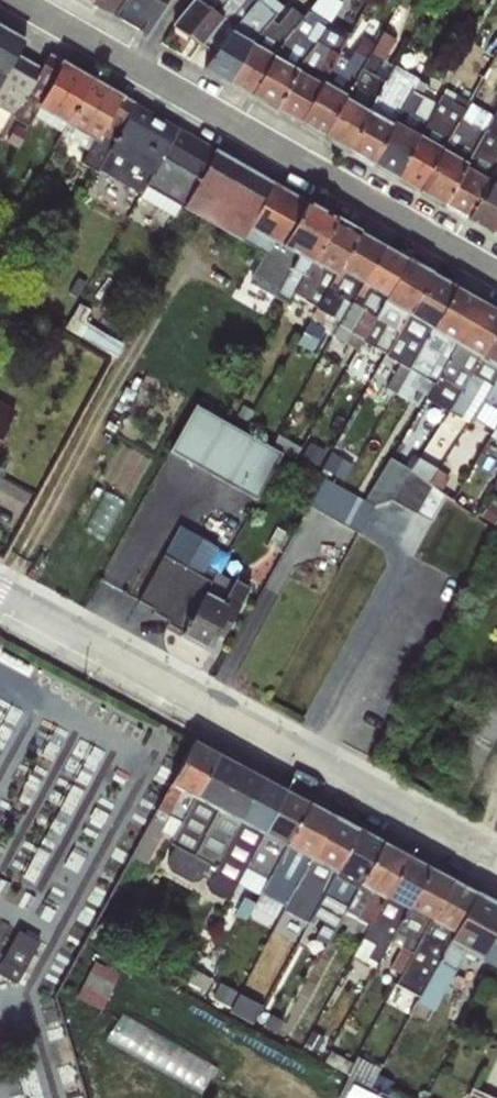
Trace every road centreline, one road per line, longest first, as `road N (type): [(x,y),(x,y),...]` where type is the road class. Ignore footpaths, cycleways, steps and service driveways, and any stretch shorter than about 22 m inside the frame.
road 1 (residential): [(496,861),(0,596)]
road 2 (residential): [(496,277),(14,0)]

